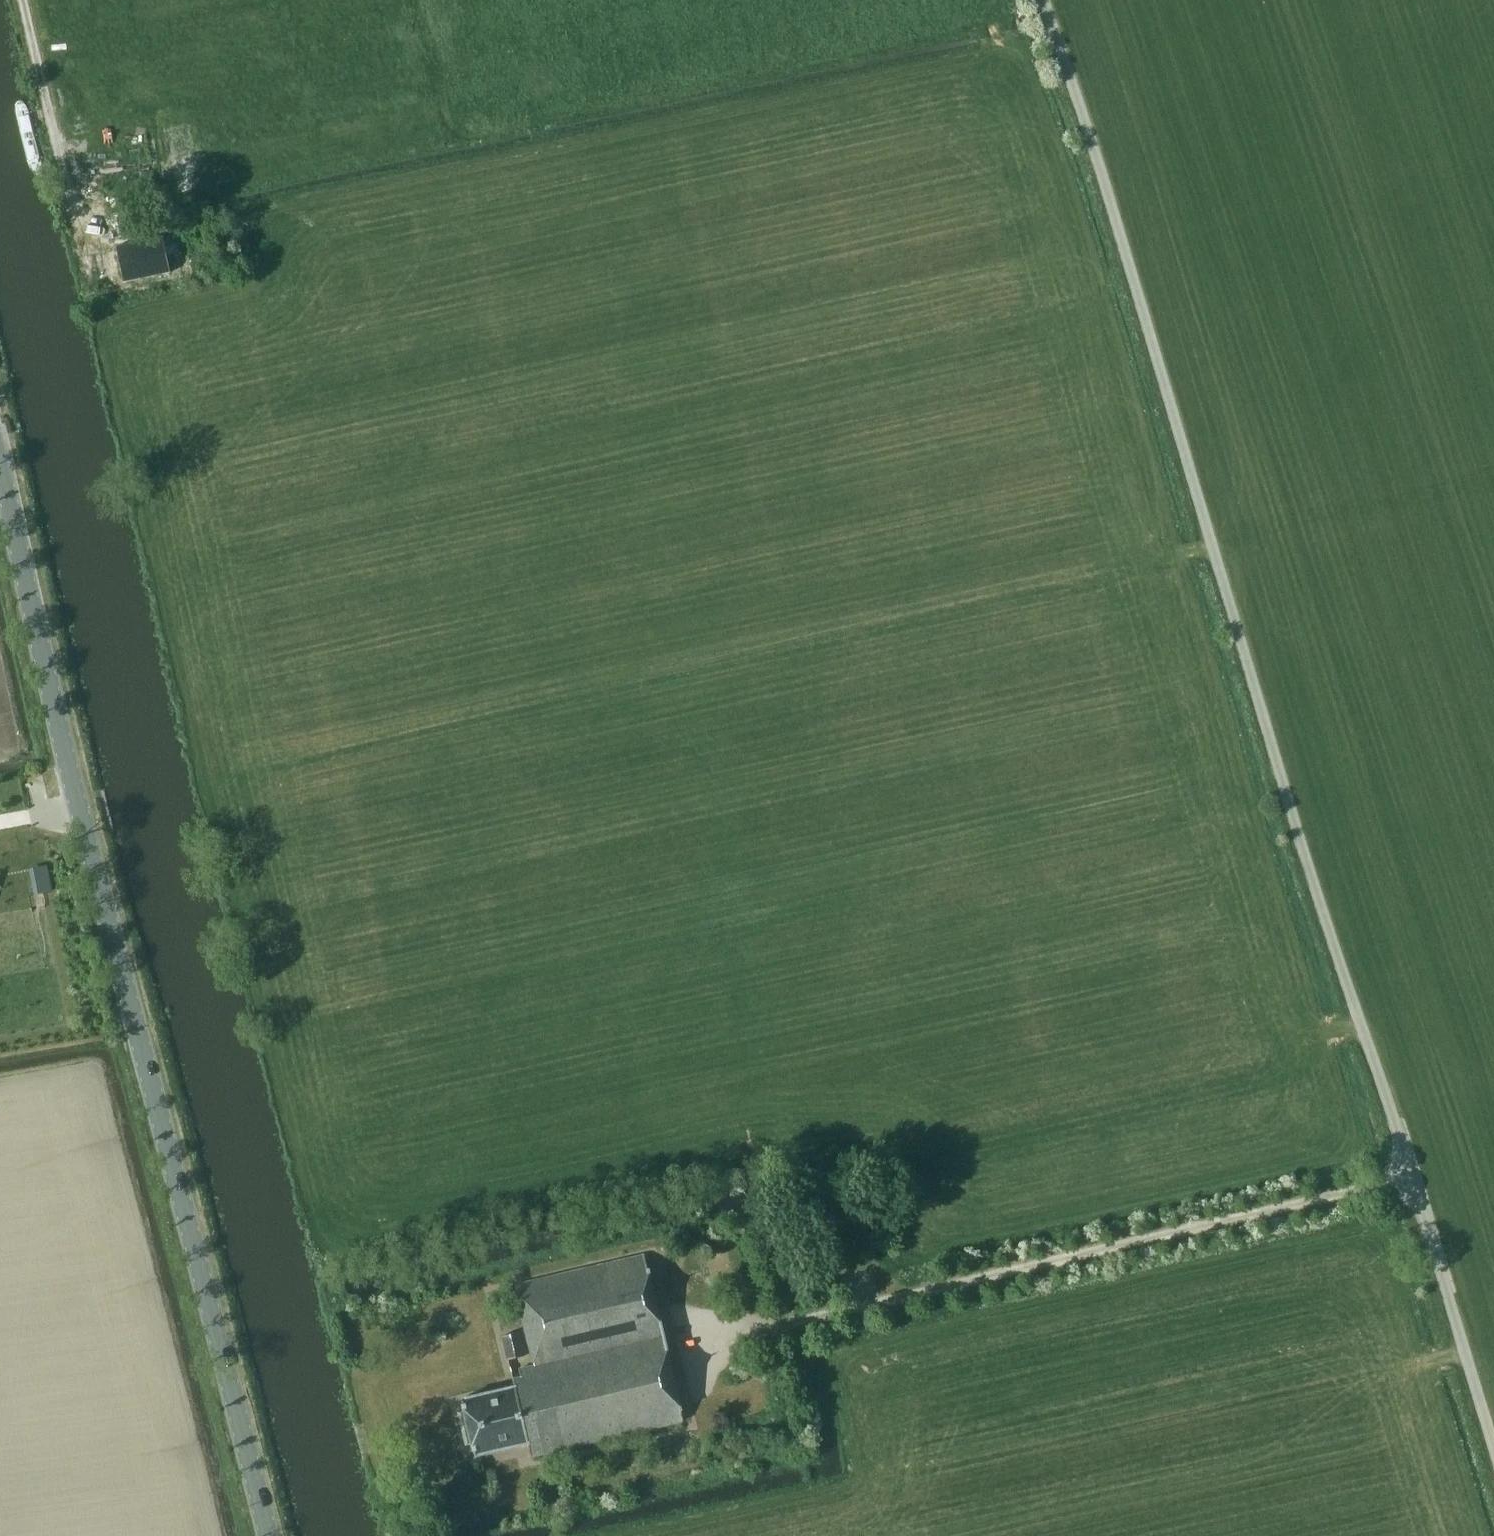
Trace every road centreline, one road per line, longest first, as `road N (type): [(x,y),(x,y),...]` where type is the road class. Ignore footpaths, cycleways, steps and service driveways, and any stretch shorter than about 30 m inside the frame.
road 1 (secondary): [(268,1535),(71,773),(0,453)]
road 2 (track): [(1410,1178),(768,1326)]
road 3 (track): [(73,219),(23,0)]

